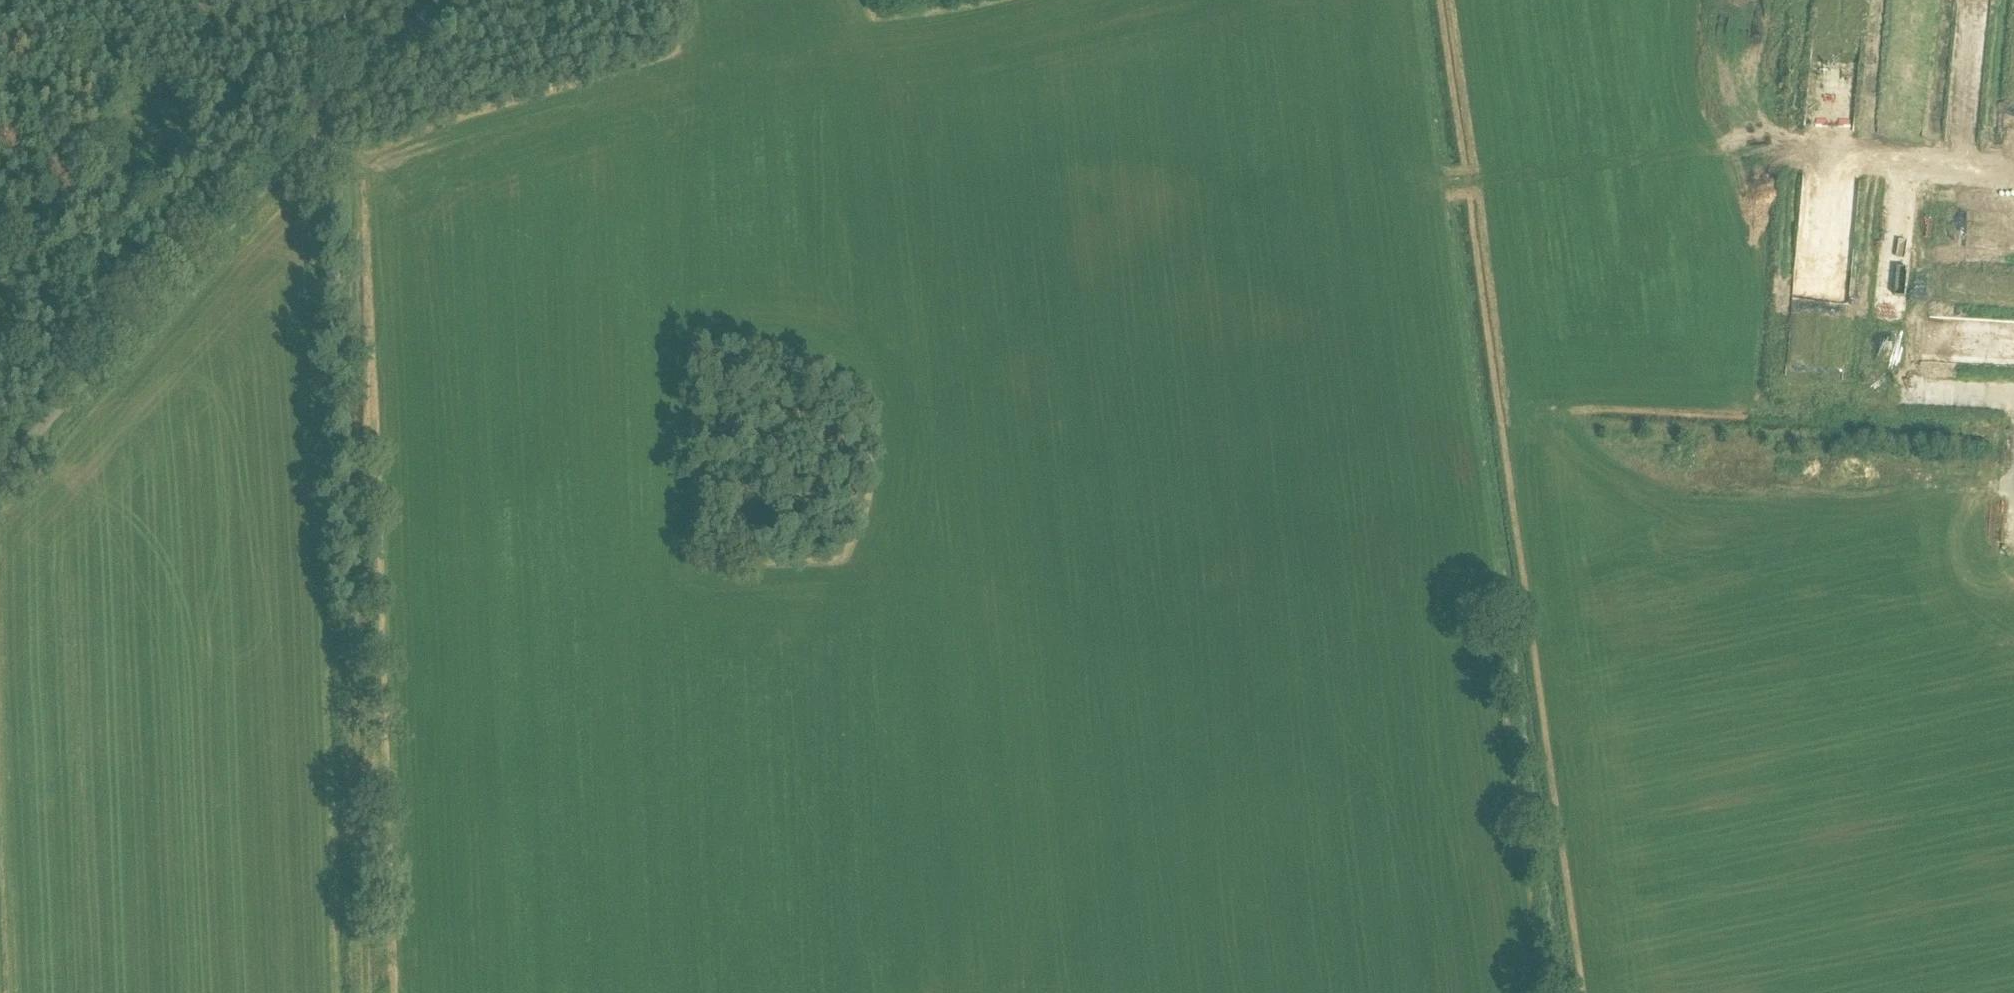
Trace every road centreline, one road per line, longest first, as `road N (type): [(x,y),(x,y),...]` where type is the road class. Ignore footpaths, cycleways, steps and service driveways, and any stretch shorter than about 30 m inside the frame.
road 1 (track): [(320,129),(341,173),(362,621),(344,690),(359,992)]
road 2 (unclassified): [(0,474),(440,0)]

